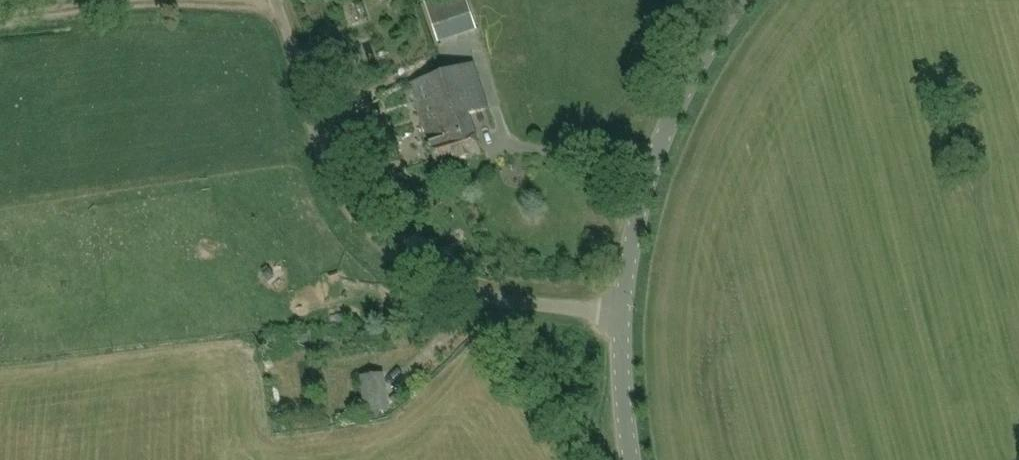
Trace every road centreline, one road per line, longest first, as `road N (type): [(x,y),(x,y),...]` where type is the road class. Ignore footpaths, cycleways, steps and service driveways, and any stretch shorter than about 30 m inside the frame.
road 1 (unclassified): [(630,314),(483,293),(414,266),(377,235),(329,171),(276,0)]
road 2 (tertiary): [(630,314),(629,252),(642,203),(707,46),(741,0)]
road 3 (track): [(279,8),(124,5),(0,17)]
road 4 (tertiary): [(637,459),(630,314)]

